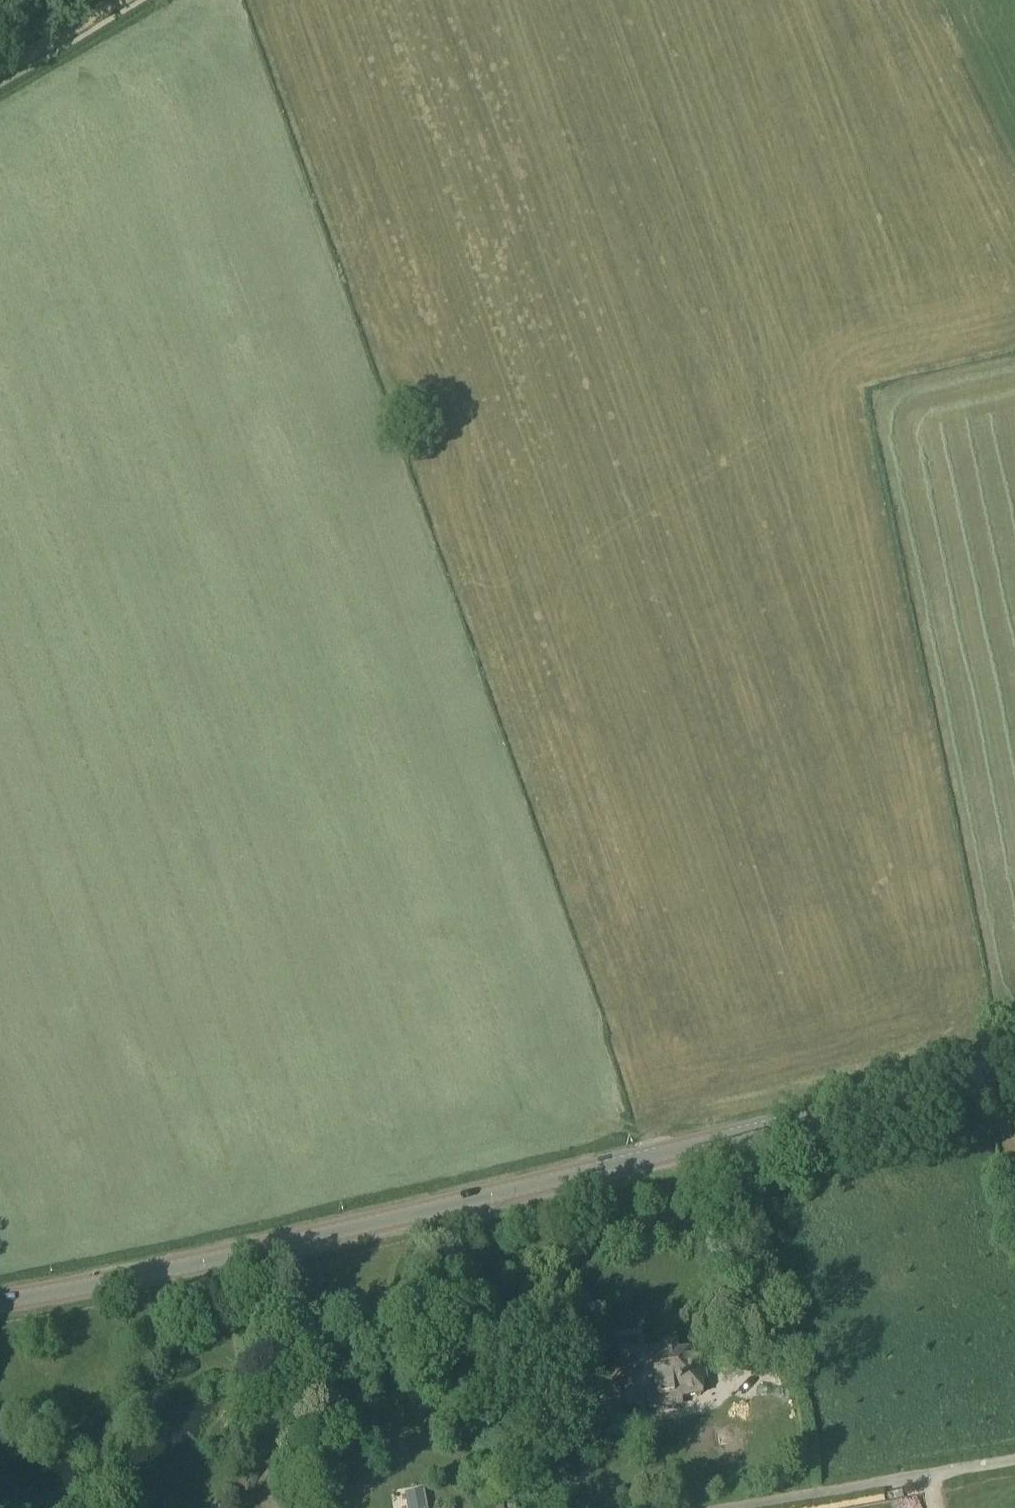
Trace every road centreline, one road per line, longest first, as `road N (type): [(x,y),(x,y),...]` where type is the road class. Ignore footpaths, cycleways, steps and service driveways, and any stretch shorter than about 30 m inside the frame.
road 1 (tertiary): [(0,1302),(286,1244),(1014,1068)]
road 2 (track): [(123,0),(0,74)]

